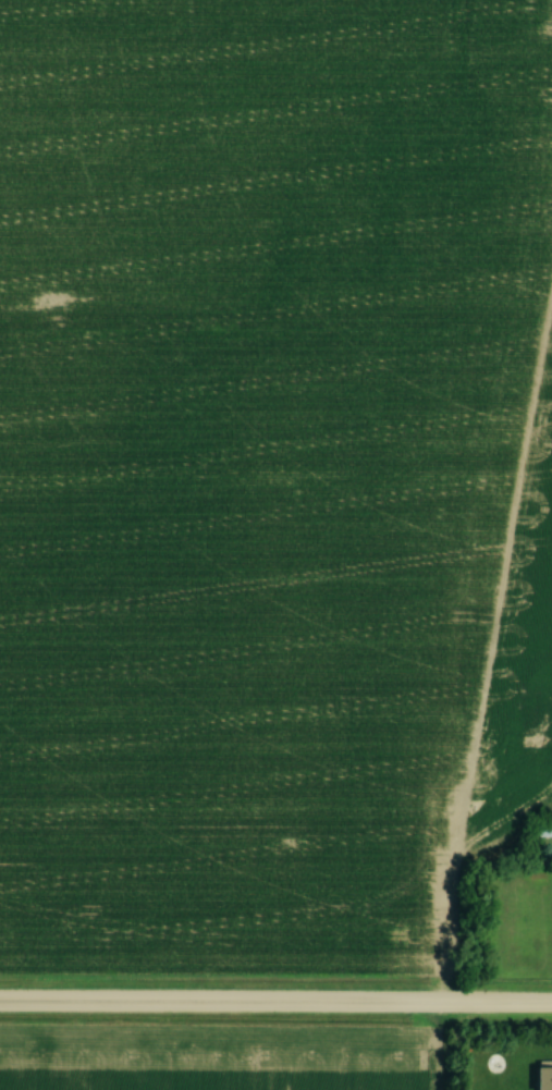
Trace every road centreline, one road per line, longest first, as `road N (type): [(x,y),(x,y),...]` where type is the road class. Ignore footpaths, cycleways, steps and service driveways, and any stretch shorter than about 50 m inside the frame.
road 1 (residential): [(0,1002),(551,1006)]

